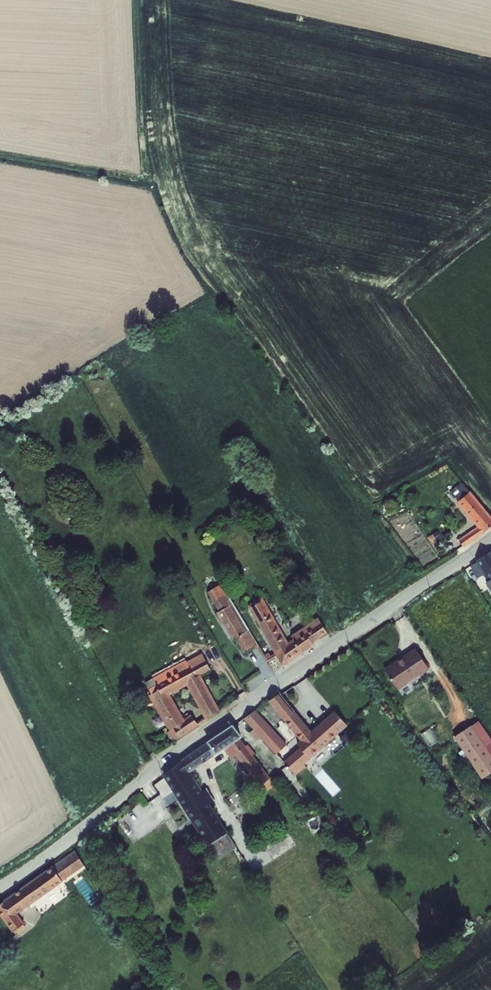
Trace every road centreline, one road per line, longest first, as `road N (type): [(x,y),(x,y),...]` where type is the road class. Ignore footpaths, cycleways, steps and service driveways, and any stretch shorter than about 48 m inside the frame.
road 1 (unclassified): [(0,885),(210,729),(490,540)]

